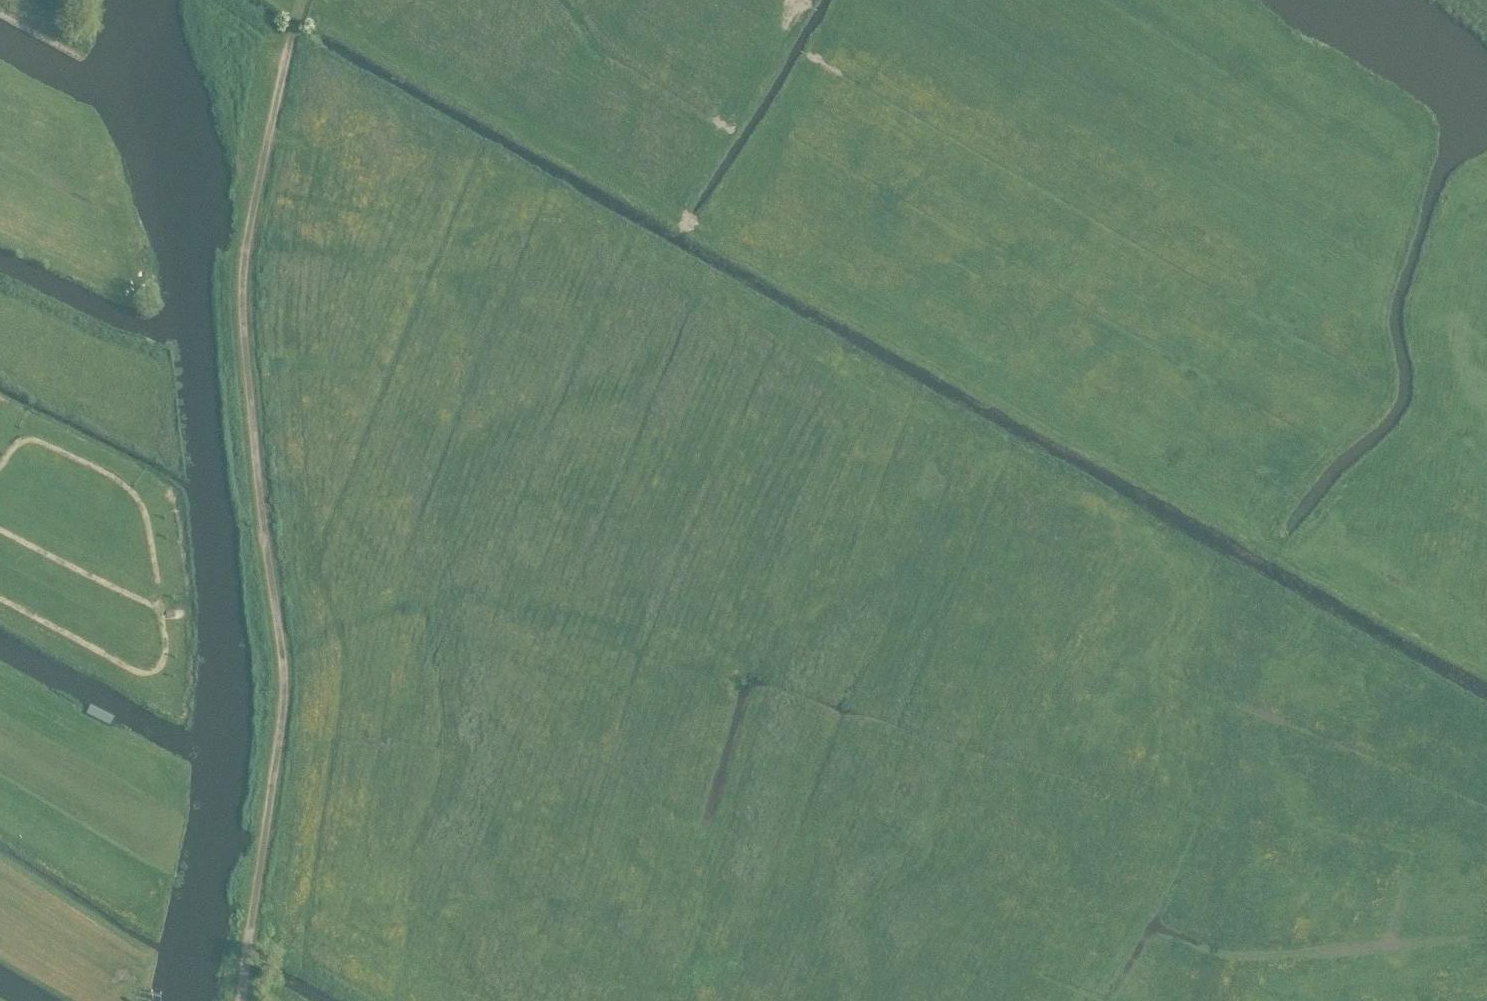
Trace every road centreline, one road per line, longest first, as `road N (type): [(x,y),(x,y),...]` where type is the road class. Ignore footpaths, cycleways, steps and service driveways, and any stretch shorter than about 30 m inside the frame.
road 1 (track): [(249,925),(284,668),(258,480),(242,278),(251,200),(303,0)]

